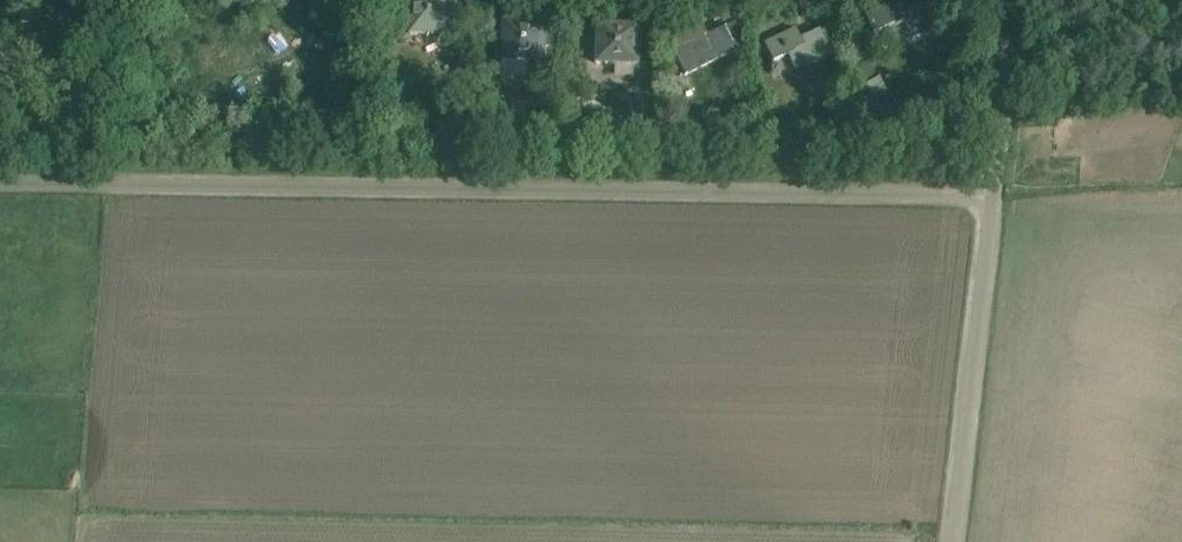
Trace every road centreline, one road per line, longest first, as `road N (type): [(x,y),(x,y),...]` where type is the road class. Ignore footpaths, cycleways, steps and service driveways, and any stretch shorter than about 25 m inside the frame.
road 1 (unclassified): [(995,193),(0,182)]
road 2 (unclassified): [(953,541),(995,193)]
road 3 (unclassified): [(995,193),(1016,0)]

